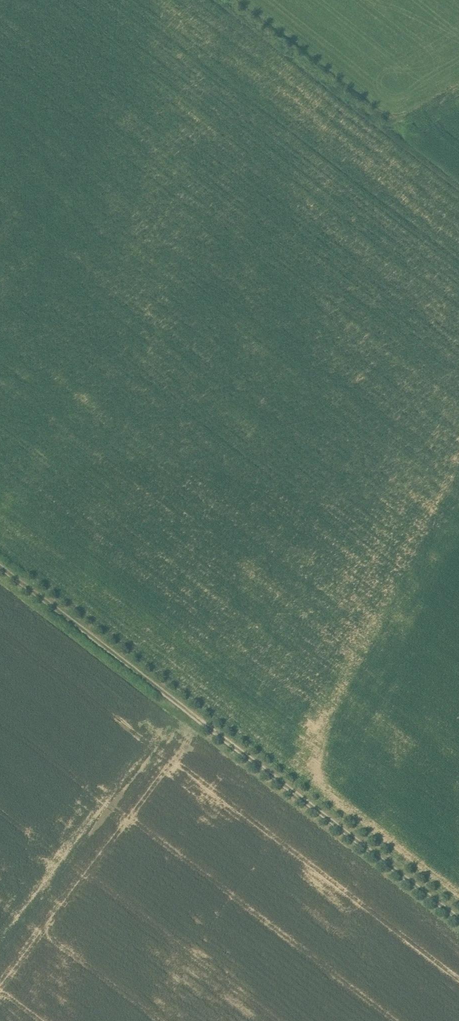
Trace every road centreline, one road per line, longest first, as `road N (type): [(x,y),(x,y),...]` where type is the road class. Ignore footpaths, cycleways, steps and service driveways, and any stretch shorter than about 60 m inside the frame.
road 1 (track): [(458,915),(0,561)]

